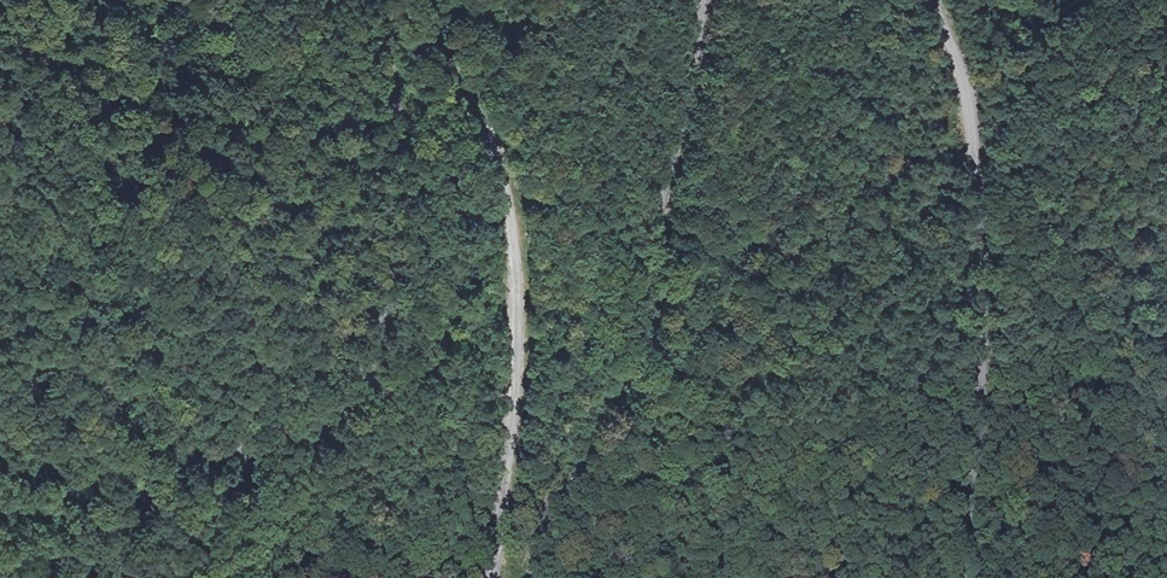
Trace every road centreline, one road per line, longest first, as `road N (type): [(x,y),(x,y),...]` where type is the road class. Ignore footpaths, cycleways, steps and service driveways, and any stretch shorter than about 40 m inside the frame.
road 1 (residential): [(370,0),(409,195),(391,293),(355,394),(327,420),(172,468),(79,577)]
road 2 (residential): [(702,0),(676,149),(648,238),(648,304),(553,503),(533,577)]
road 3 (residential): [(492,577),(518,342),(509,183),(418,0)]
road 4 (residential): [(965,577),(983,237),(973,106),(929,0)]

